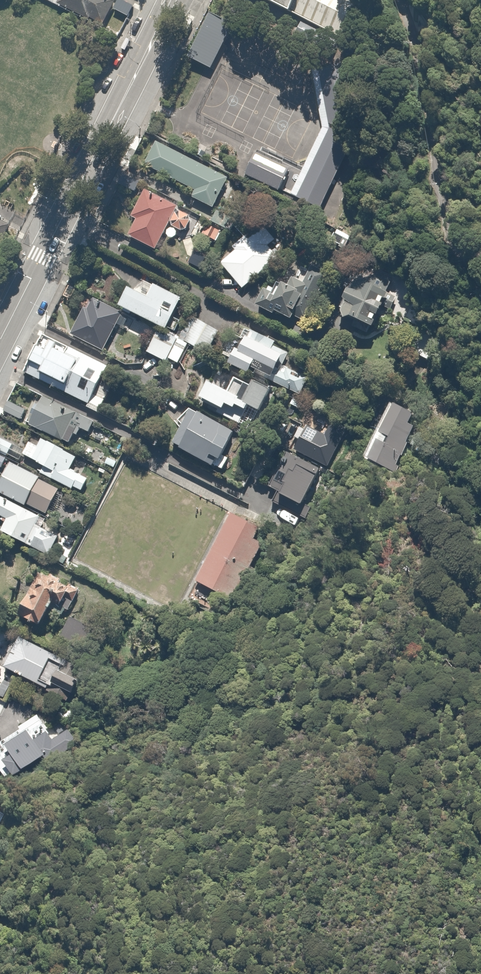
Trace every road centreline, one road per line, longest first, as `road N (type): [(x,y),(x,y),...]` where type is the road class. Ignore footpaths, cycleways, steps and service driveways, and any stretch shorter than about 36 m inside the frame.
road 1 (secondary): [(174,0),(0,340)]
road 2 (residential): [(399,0),(447,218),(458,252),(480,280)]

